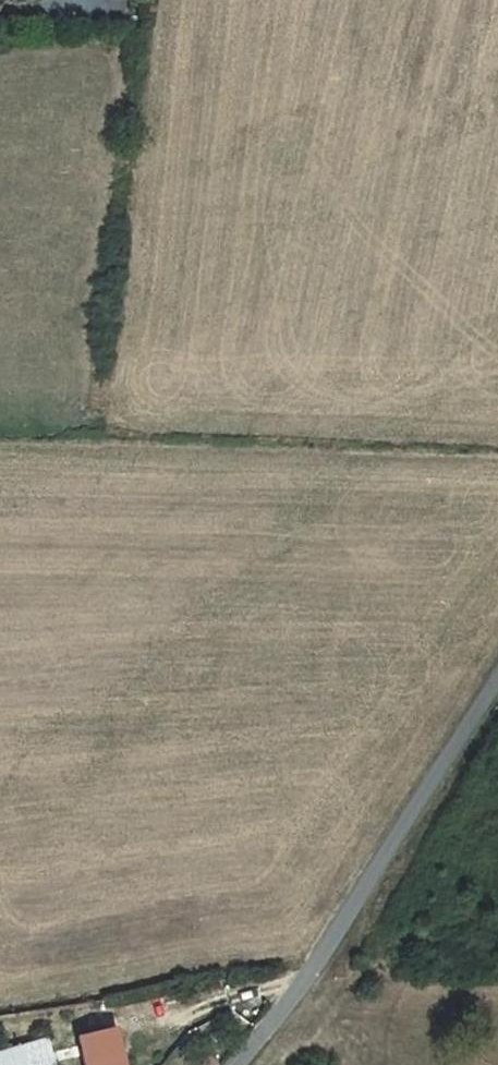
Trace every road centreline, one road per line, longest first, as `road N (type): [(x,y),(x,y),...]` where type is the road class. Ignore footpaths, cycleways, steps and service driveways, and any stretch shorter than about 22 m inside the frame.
road 1 (unclassified): [(230,1064),(497,673)]

